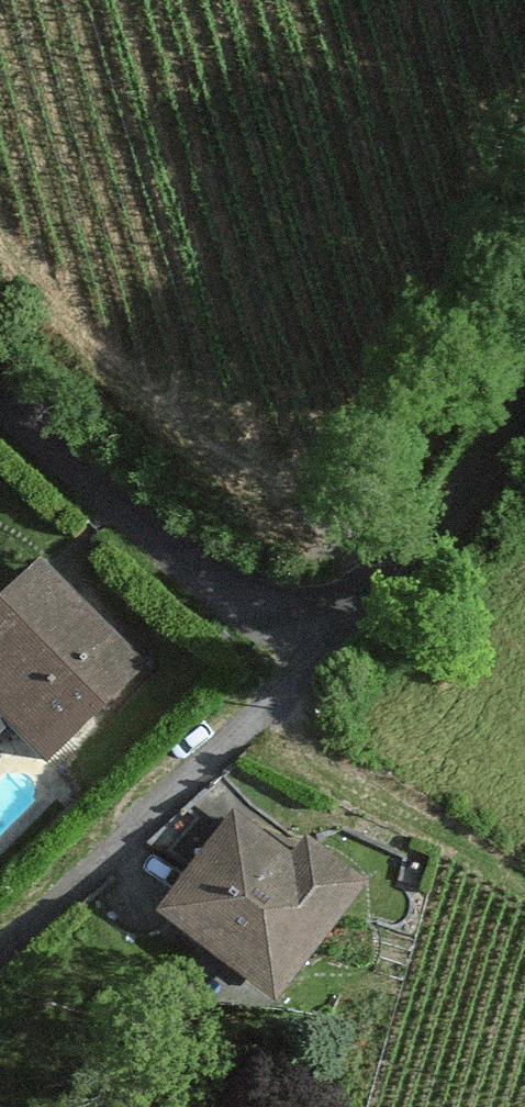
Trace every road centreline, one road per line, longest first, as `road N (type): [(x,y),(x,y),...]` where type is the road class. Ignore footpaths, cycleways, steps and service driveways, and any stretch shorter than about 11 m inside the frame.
road 1 (residential): [(0,382),(304,668)]
road 2 (residential): [(304,668),(120,814),(0,934)]
road 3 (residential): [(304,668),(524,364)]
road 4 (track): [(524,872),(287,745),(265,699)]

